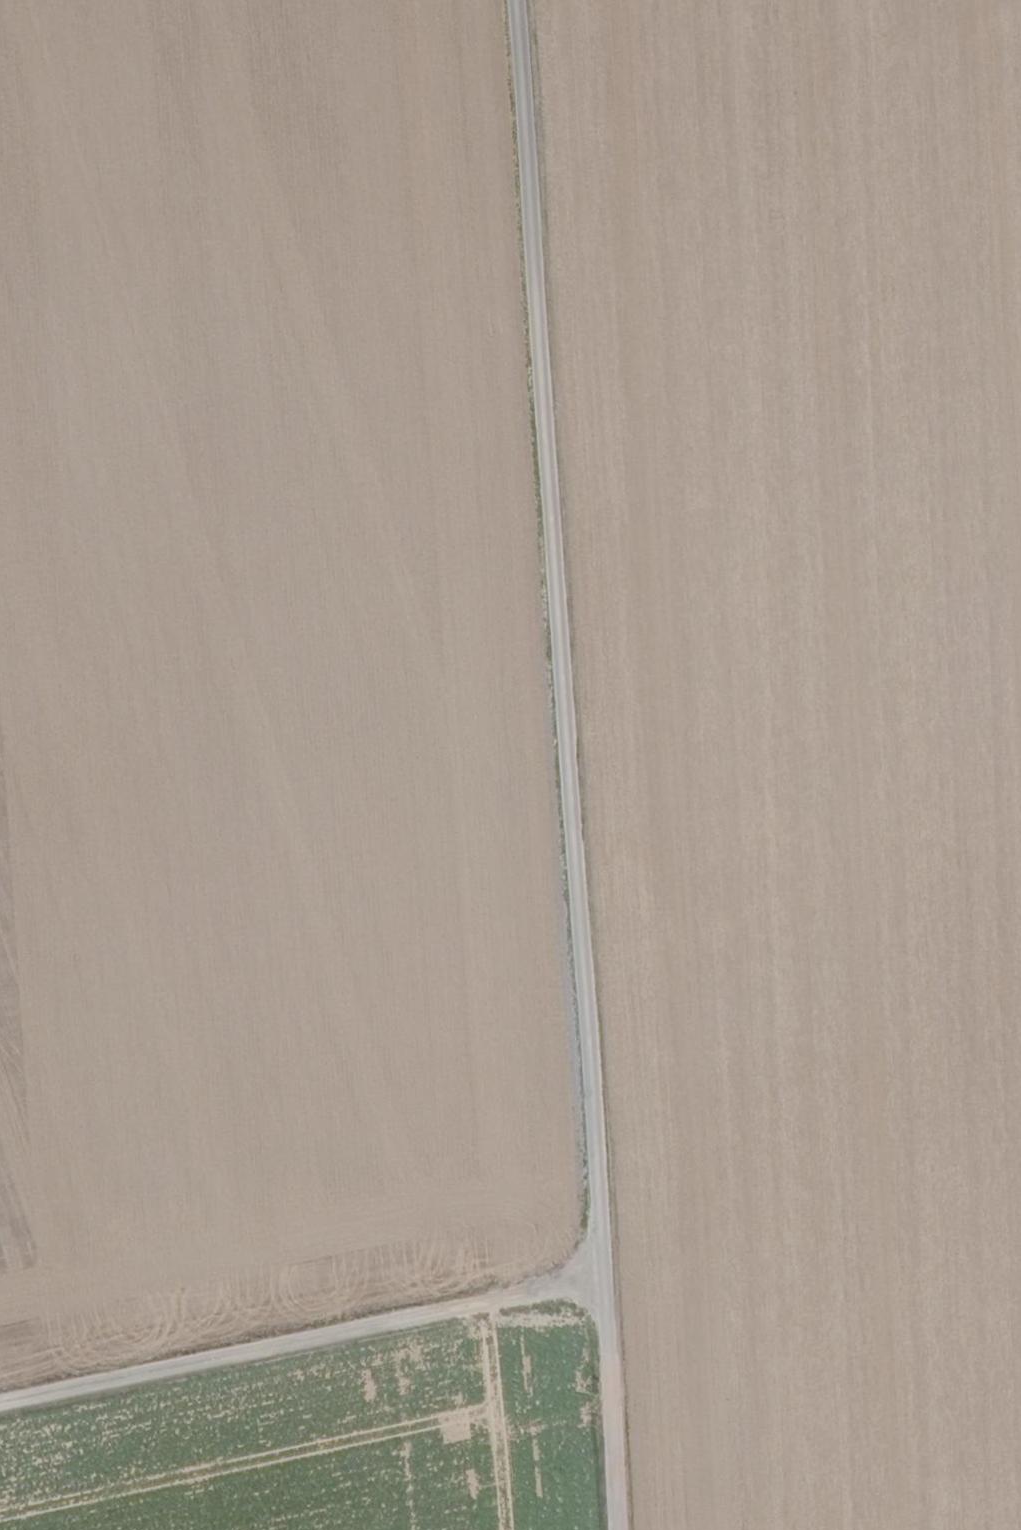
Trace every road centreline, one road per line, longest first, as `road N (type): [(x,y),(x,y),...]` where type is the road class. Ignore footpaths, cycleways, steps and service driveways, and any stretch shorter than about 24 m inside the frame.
road 1 (track): [(604,1269),(522,0)]
road 2 (track): [(0,1400),(604,1269)]
road 3 (track): [(620,1529),(604,1269)]

